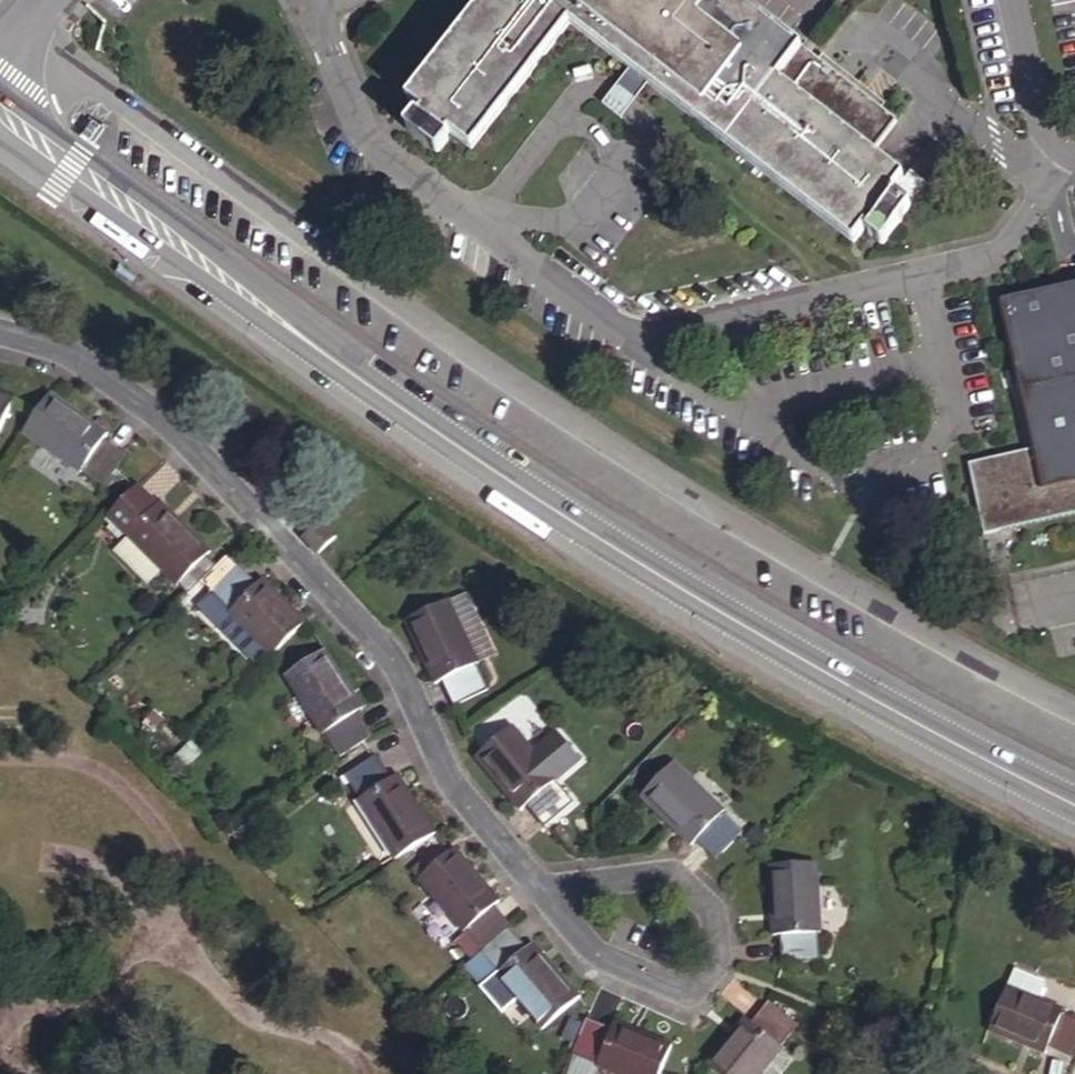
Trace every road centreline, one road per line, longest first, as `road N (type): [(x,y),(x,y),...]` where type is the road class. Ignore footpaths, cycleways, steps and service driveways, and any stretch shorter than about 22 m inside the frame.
road 1 (tertiary): [(1074,795),(637,558),(377,389),(0,120)]
road 2 (residential): [(0,334),(68,352),(205,456),(384,662),(438,777),(539,899)]
road 3 (residential): [(539,899),(589,960),(676,994),(708,977),(720,953),(718,921),(694,892),(667,871),(590,875)]

